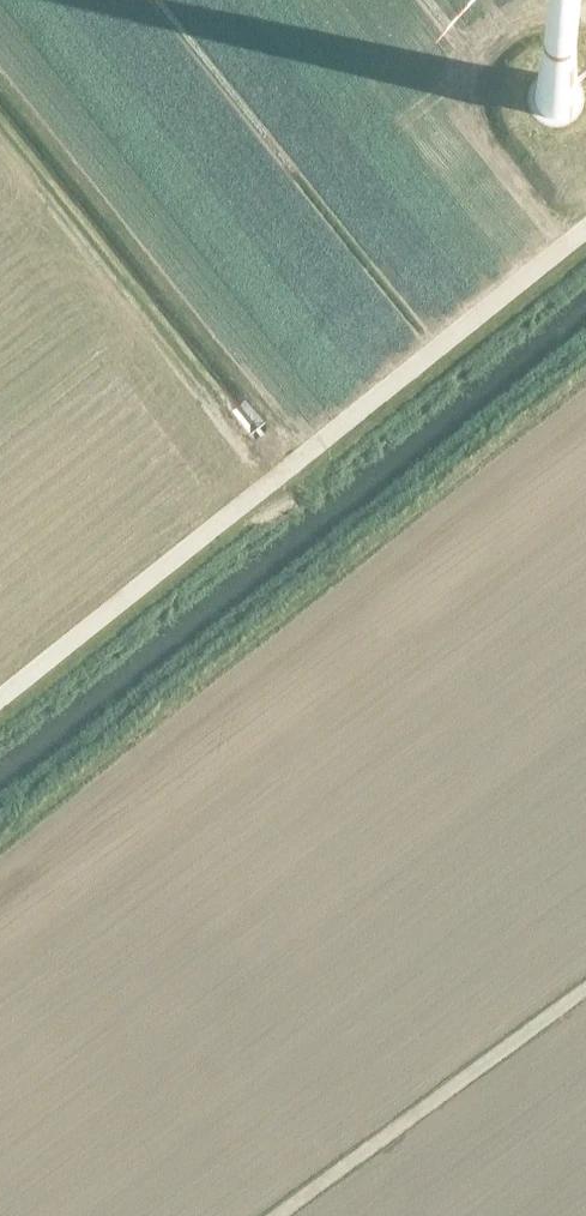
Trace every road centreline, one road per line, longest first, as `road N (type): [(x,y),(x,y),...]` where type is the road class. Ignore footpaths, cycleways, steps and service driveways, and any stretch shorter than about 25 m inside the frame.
road 1 (track): [(282,1215),(585,993)]

